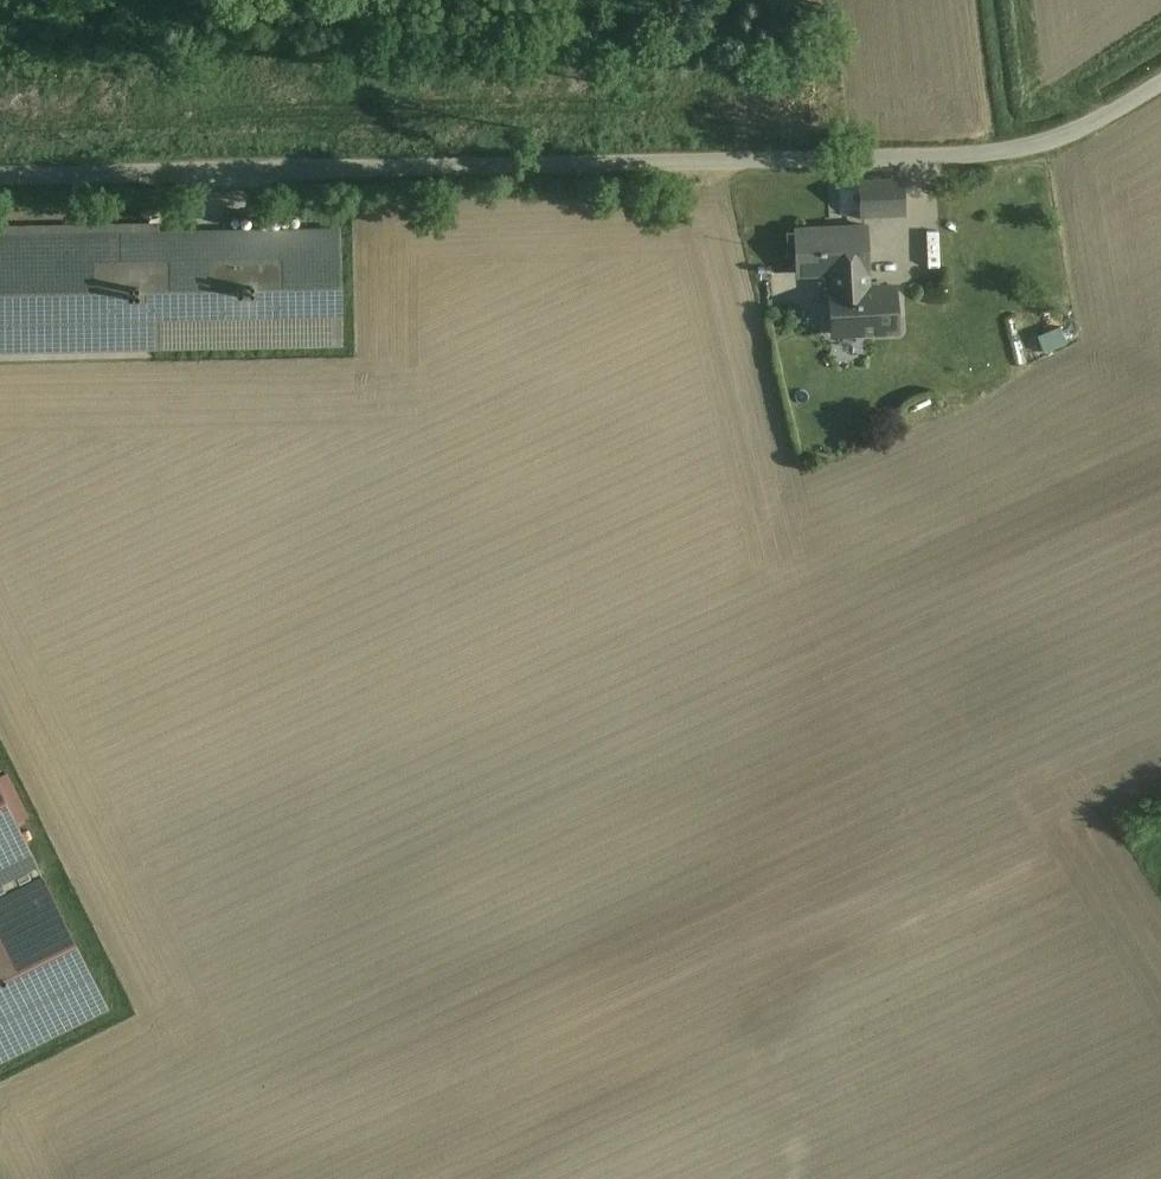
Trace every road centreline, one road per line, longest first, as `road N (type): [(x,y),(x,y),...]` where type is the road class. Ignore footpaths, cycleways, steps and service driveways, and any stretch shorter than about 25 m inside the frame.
road 1 (unclassified): [(0,180),(1019,156),(1160,78)]

